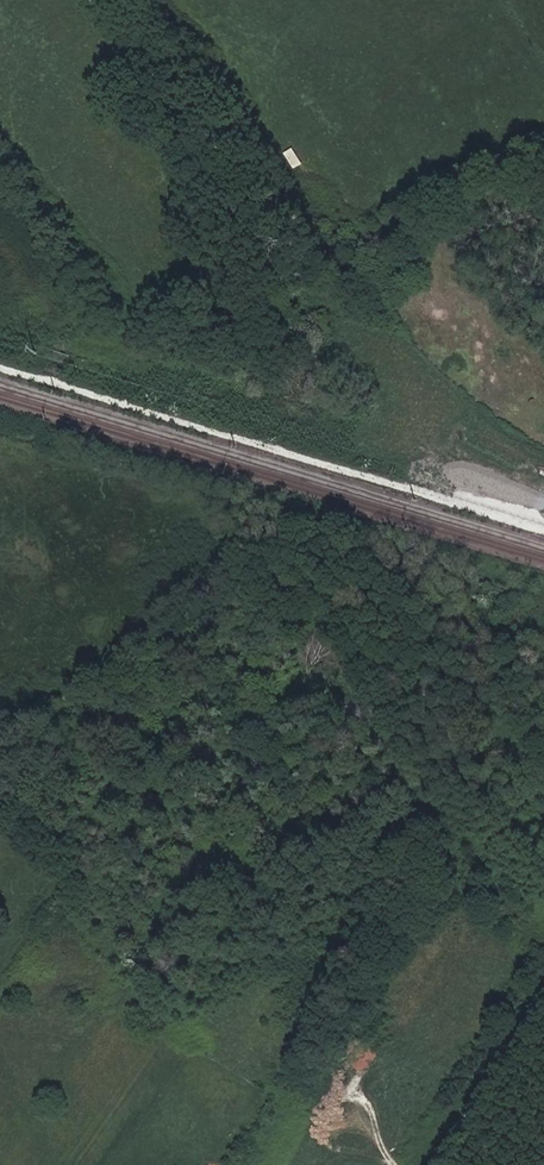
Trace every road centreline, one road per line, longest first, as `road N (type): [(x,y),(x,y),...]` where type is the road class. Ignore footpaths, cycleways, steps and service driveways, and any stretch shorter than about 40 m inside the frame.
road 1 (residential): [(435,1164),(475,1085),(543,995)]

